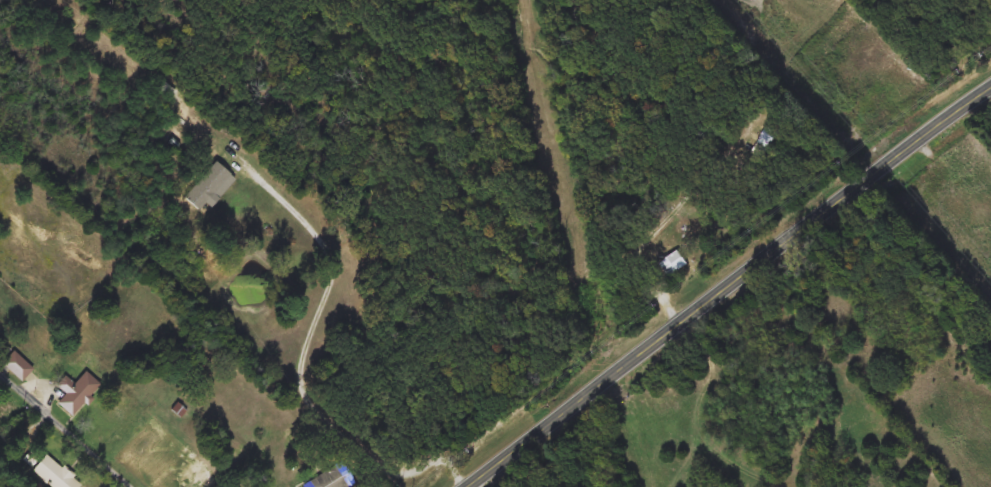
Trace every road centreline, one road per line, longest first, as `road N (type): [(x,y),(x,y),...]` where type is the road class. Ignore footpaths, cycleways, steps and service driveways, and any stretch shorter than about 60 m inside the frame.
road 1 (secondary): [(469,486),(990,83)]
road 2 (residential): [(136,486),(0,369)]
road 3 (residential): [(936,120),(870,0)]

